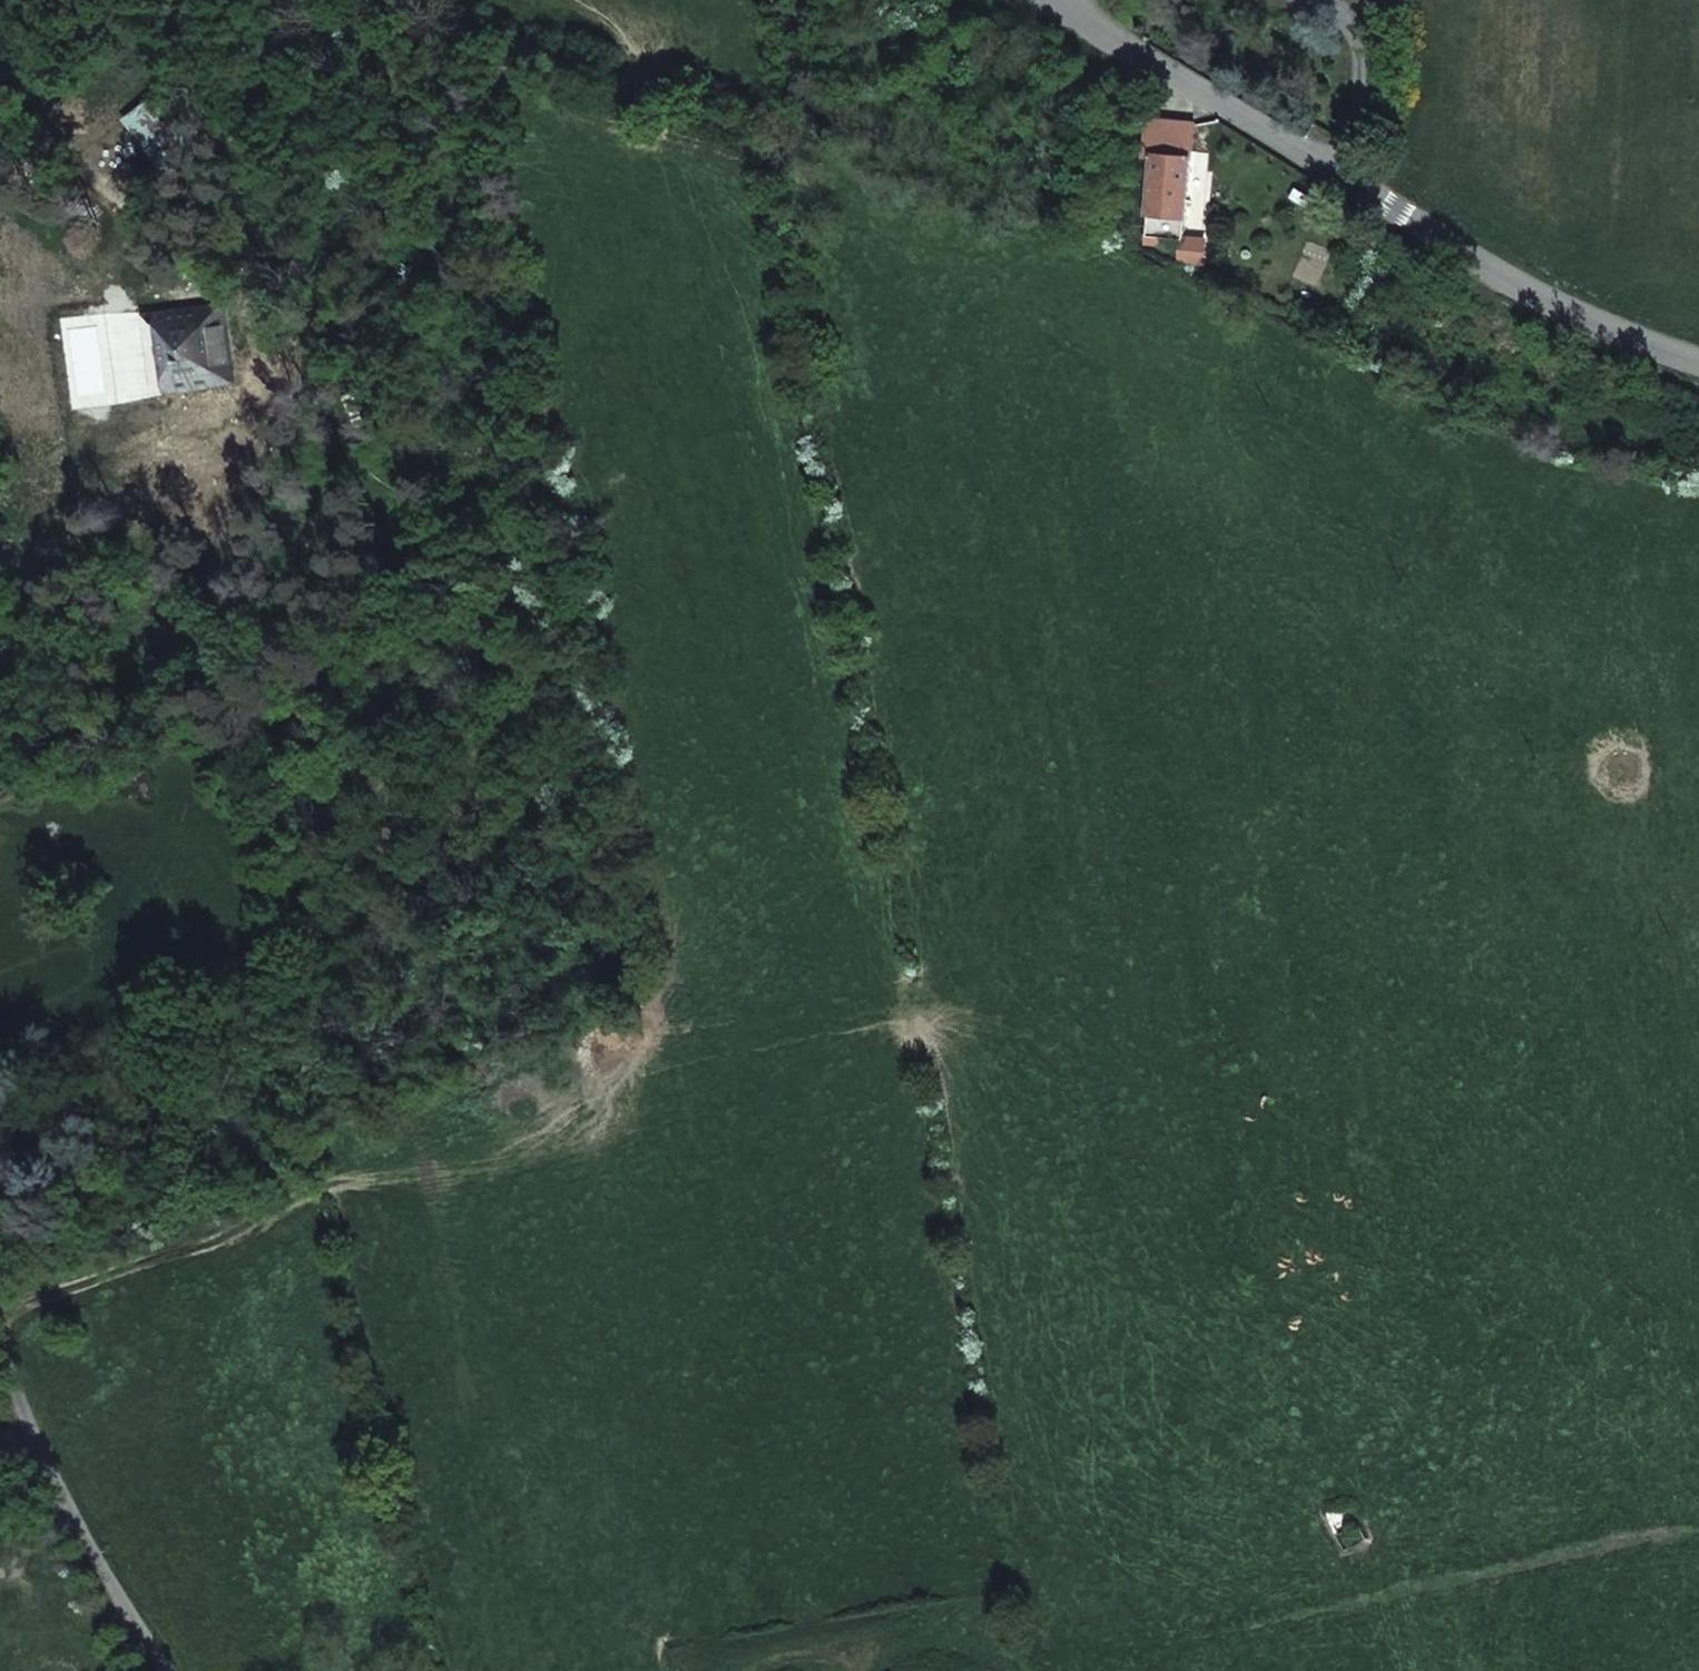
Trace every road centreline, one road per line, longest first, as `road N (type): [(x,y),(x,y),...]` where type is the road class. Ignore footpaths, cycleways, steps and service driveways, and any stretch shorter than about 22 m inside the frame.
road 1 (unclassified): [(1698,363),(1513,279),(1092,0)]
road 2 (residential): [(0,1367),(124,1615),(166,1670)]

